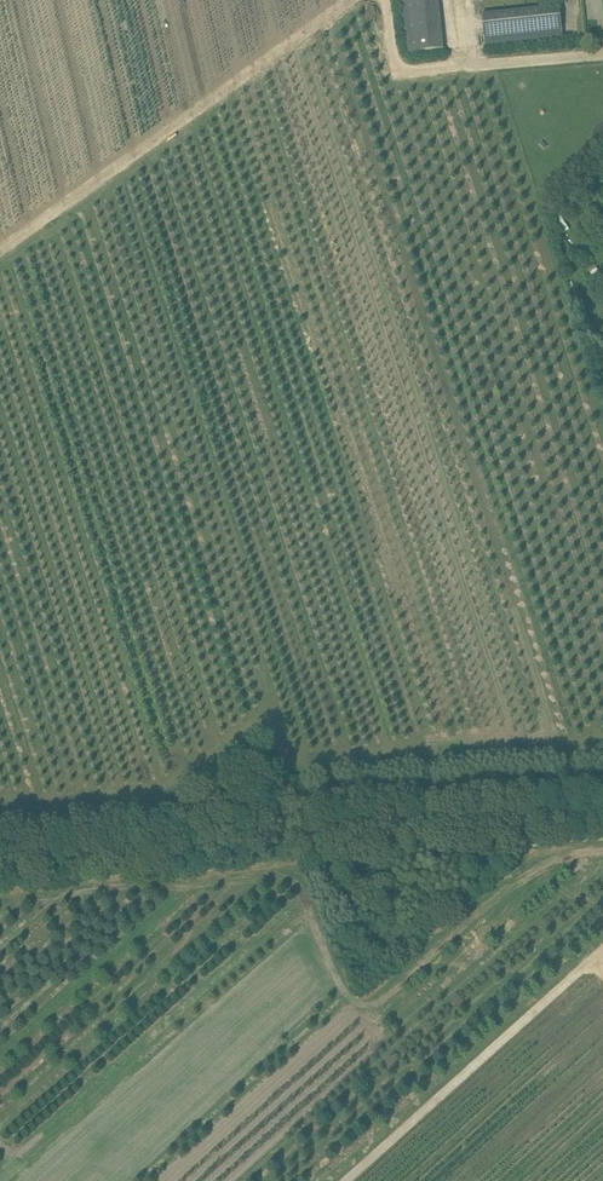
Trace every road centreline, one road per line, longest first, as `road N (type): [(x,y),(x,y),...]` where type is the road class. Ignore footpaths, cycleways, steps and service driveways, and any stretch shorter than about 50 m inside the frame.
road 1 (track): [(602,780),(0,829)]

